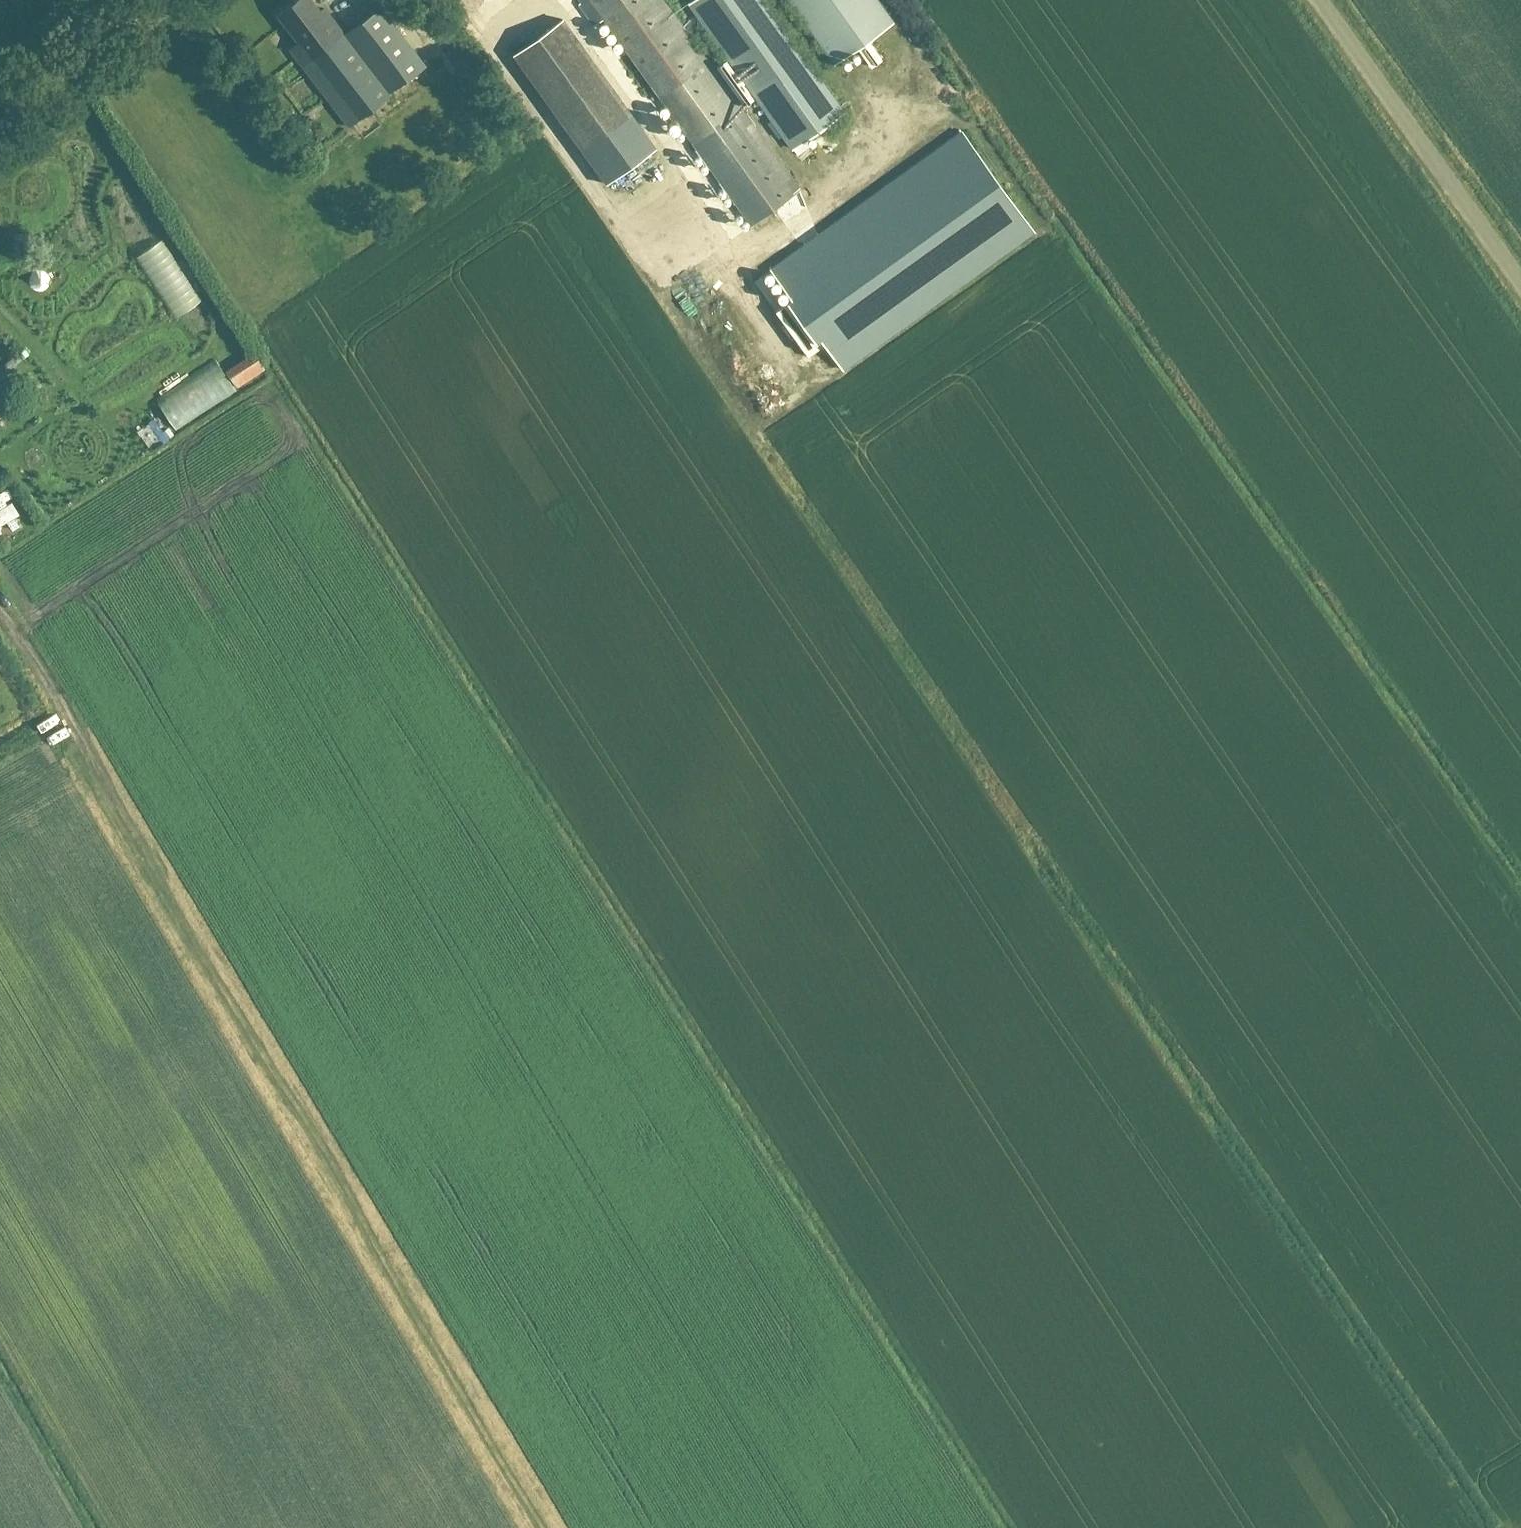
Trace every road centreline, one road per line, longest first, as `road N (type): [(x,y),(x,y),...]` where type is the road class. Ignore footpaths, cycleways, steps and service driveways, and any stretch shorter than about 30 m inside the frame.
road 1 (unclassified): [(1520,290),(1316,0)]
road 2 (unclassified): [(0,122),(157,0)]

